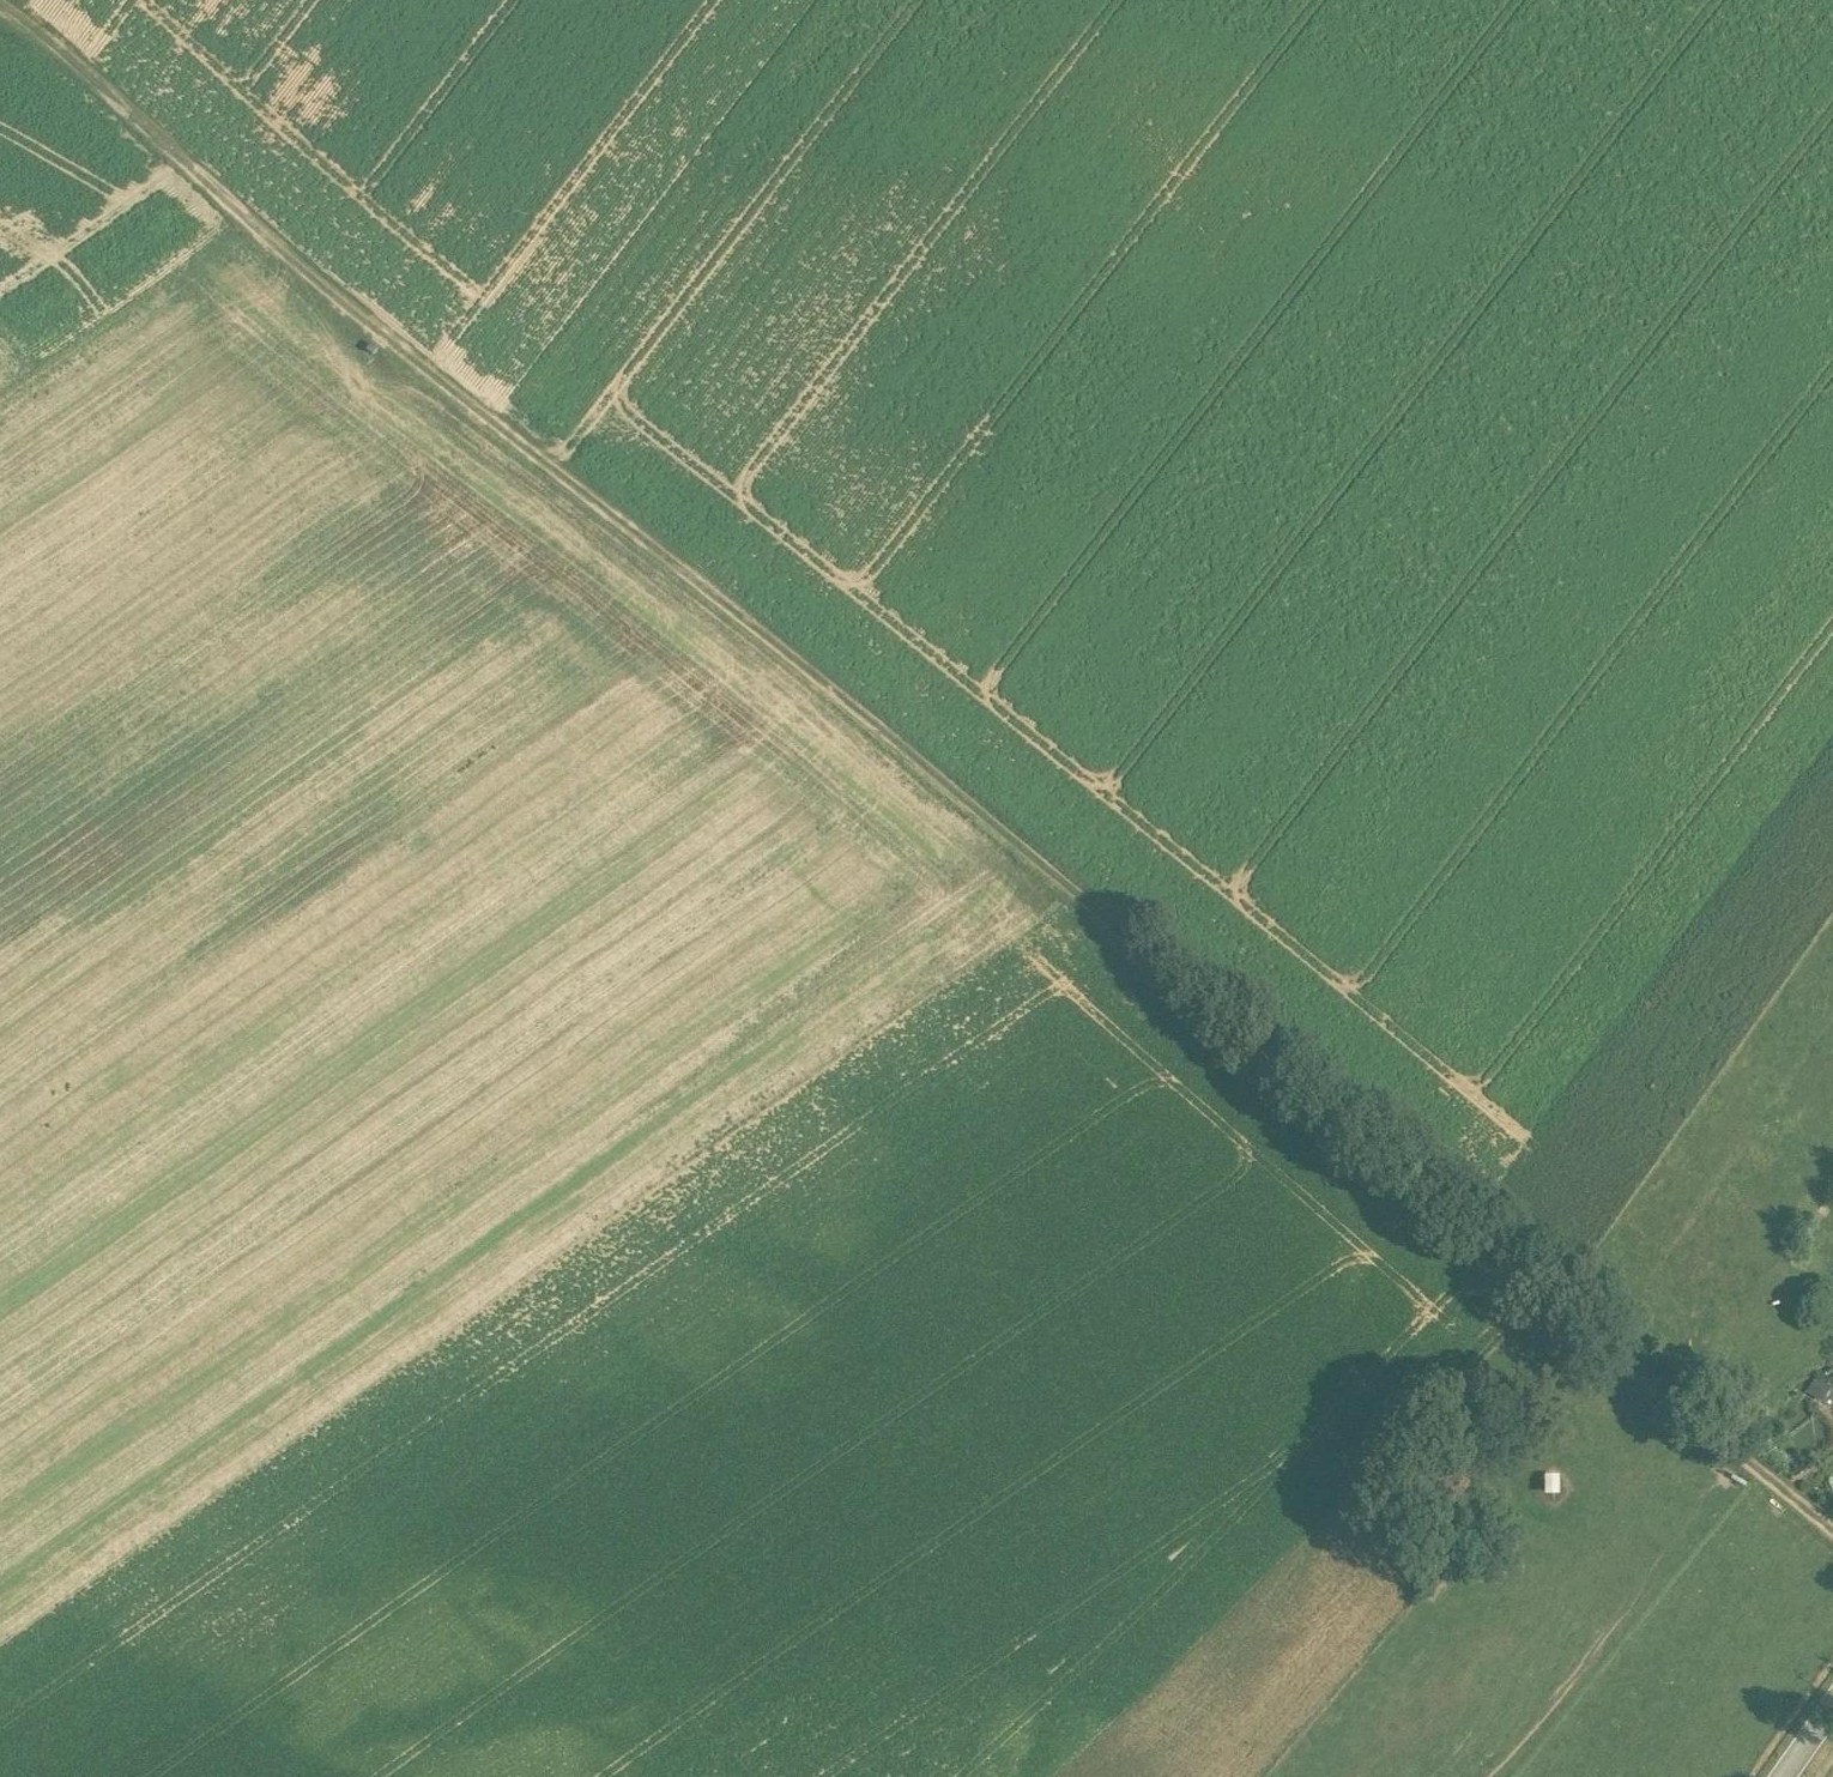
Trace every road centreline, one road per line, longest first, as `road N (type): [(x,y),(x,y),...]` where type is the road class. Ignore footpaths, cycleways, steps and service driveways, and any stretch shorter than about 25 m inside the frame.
road 1 (track): [(1832,1528),(1199,977),(531,455),(0,7)]

